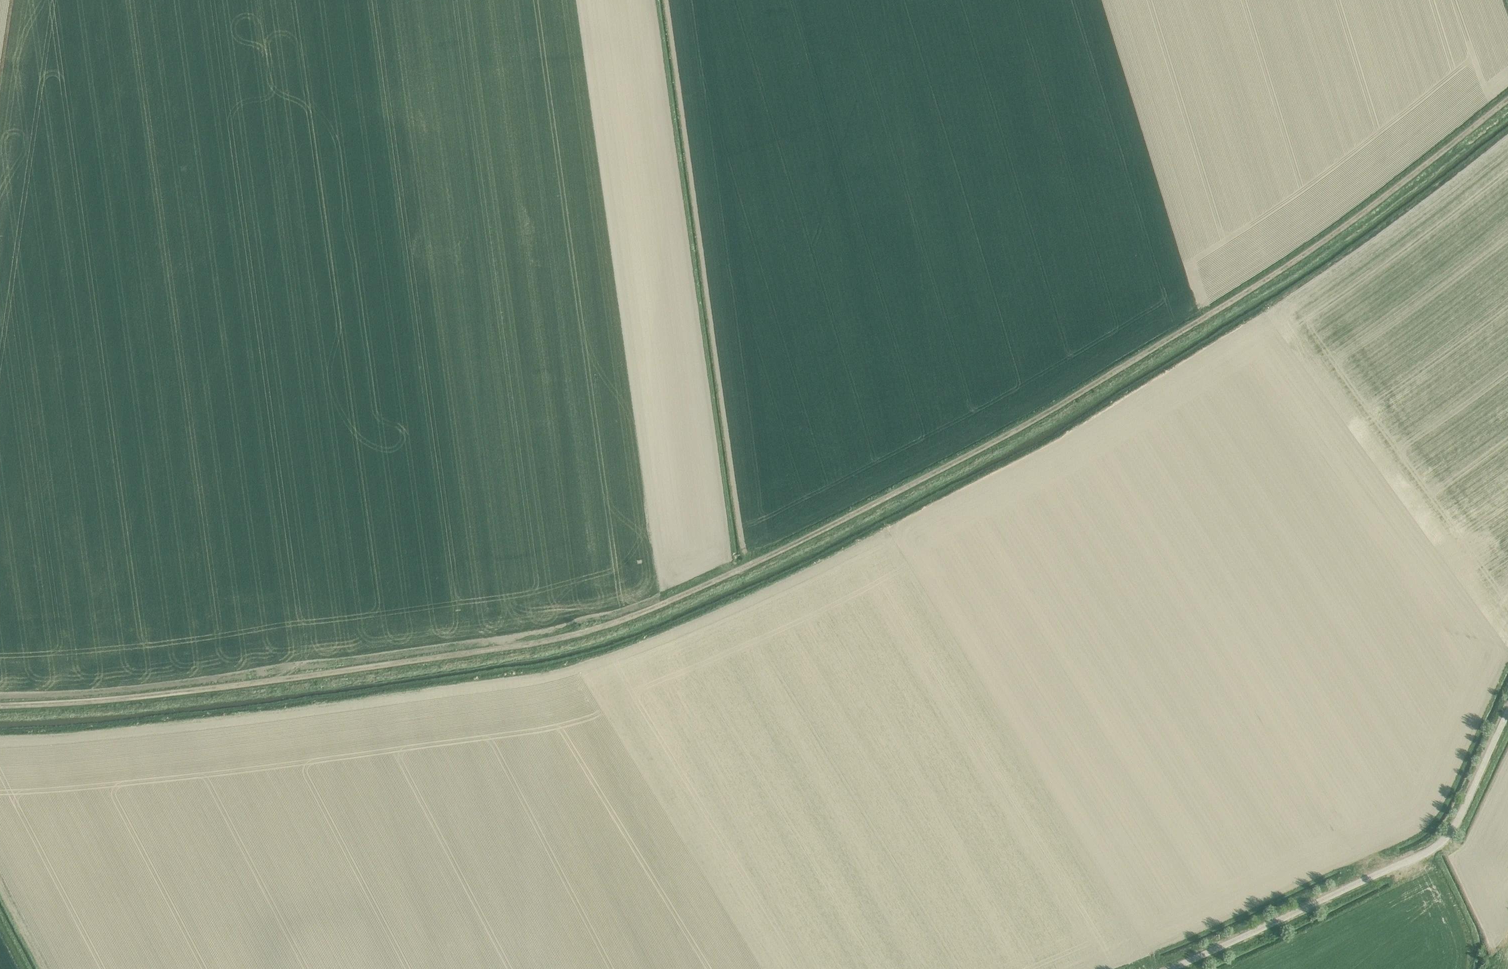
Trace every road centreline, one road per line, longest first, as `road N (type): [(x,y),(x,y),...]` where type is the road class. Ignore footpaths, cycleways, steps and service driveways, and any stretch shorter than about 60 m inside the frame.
road 1 (unclassified): [(1507,100),(1328,239),(1078,396),(821,533),(639,615),(533,645),(435,660),(0,707)]
road 2 (unclassified): [(1169,968),(1435,847),(1461,812),(1507,711)]

